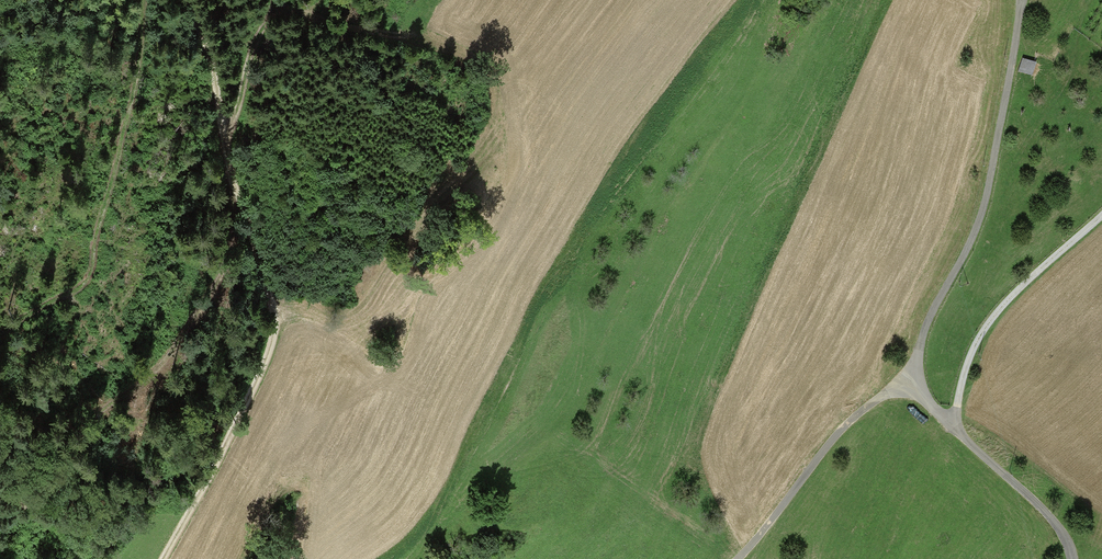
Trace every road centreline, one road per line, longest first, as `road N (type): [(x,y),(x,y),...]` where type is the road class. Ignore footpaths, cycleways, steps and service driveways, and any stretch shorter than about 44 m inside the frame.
road 1 (unclassified): [(1069,558),(1047,517),(940,416),(917,370),(926,320),(985,192),(1020,0)]
road 2 (track): [(227,146),(274,319),(272,340),(161,558)]
road 3 (track): [(227,146),(261,34),(279,19),(300,14),(416,36)]
road 4 (track): [(954,429),(978,337),(1101,214)]
road 5 (track): [(734,558),(843,426),(867,403),(921,383)]
road 6 (track): [(184,0),(211,66),(227,146)]

